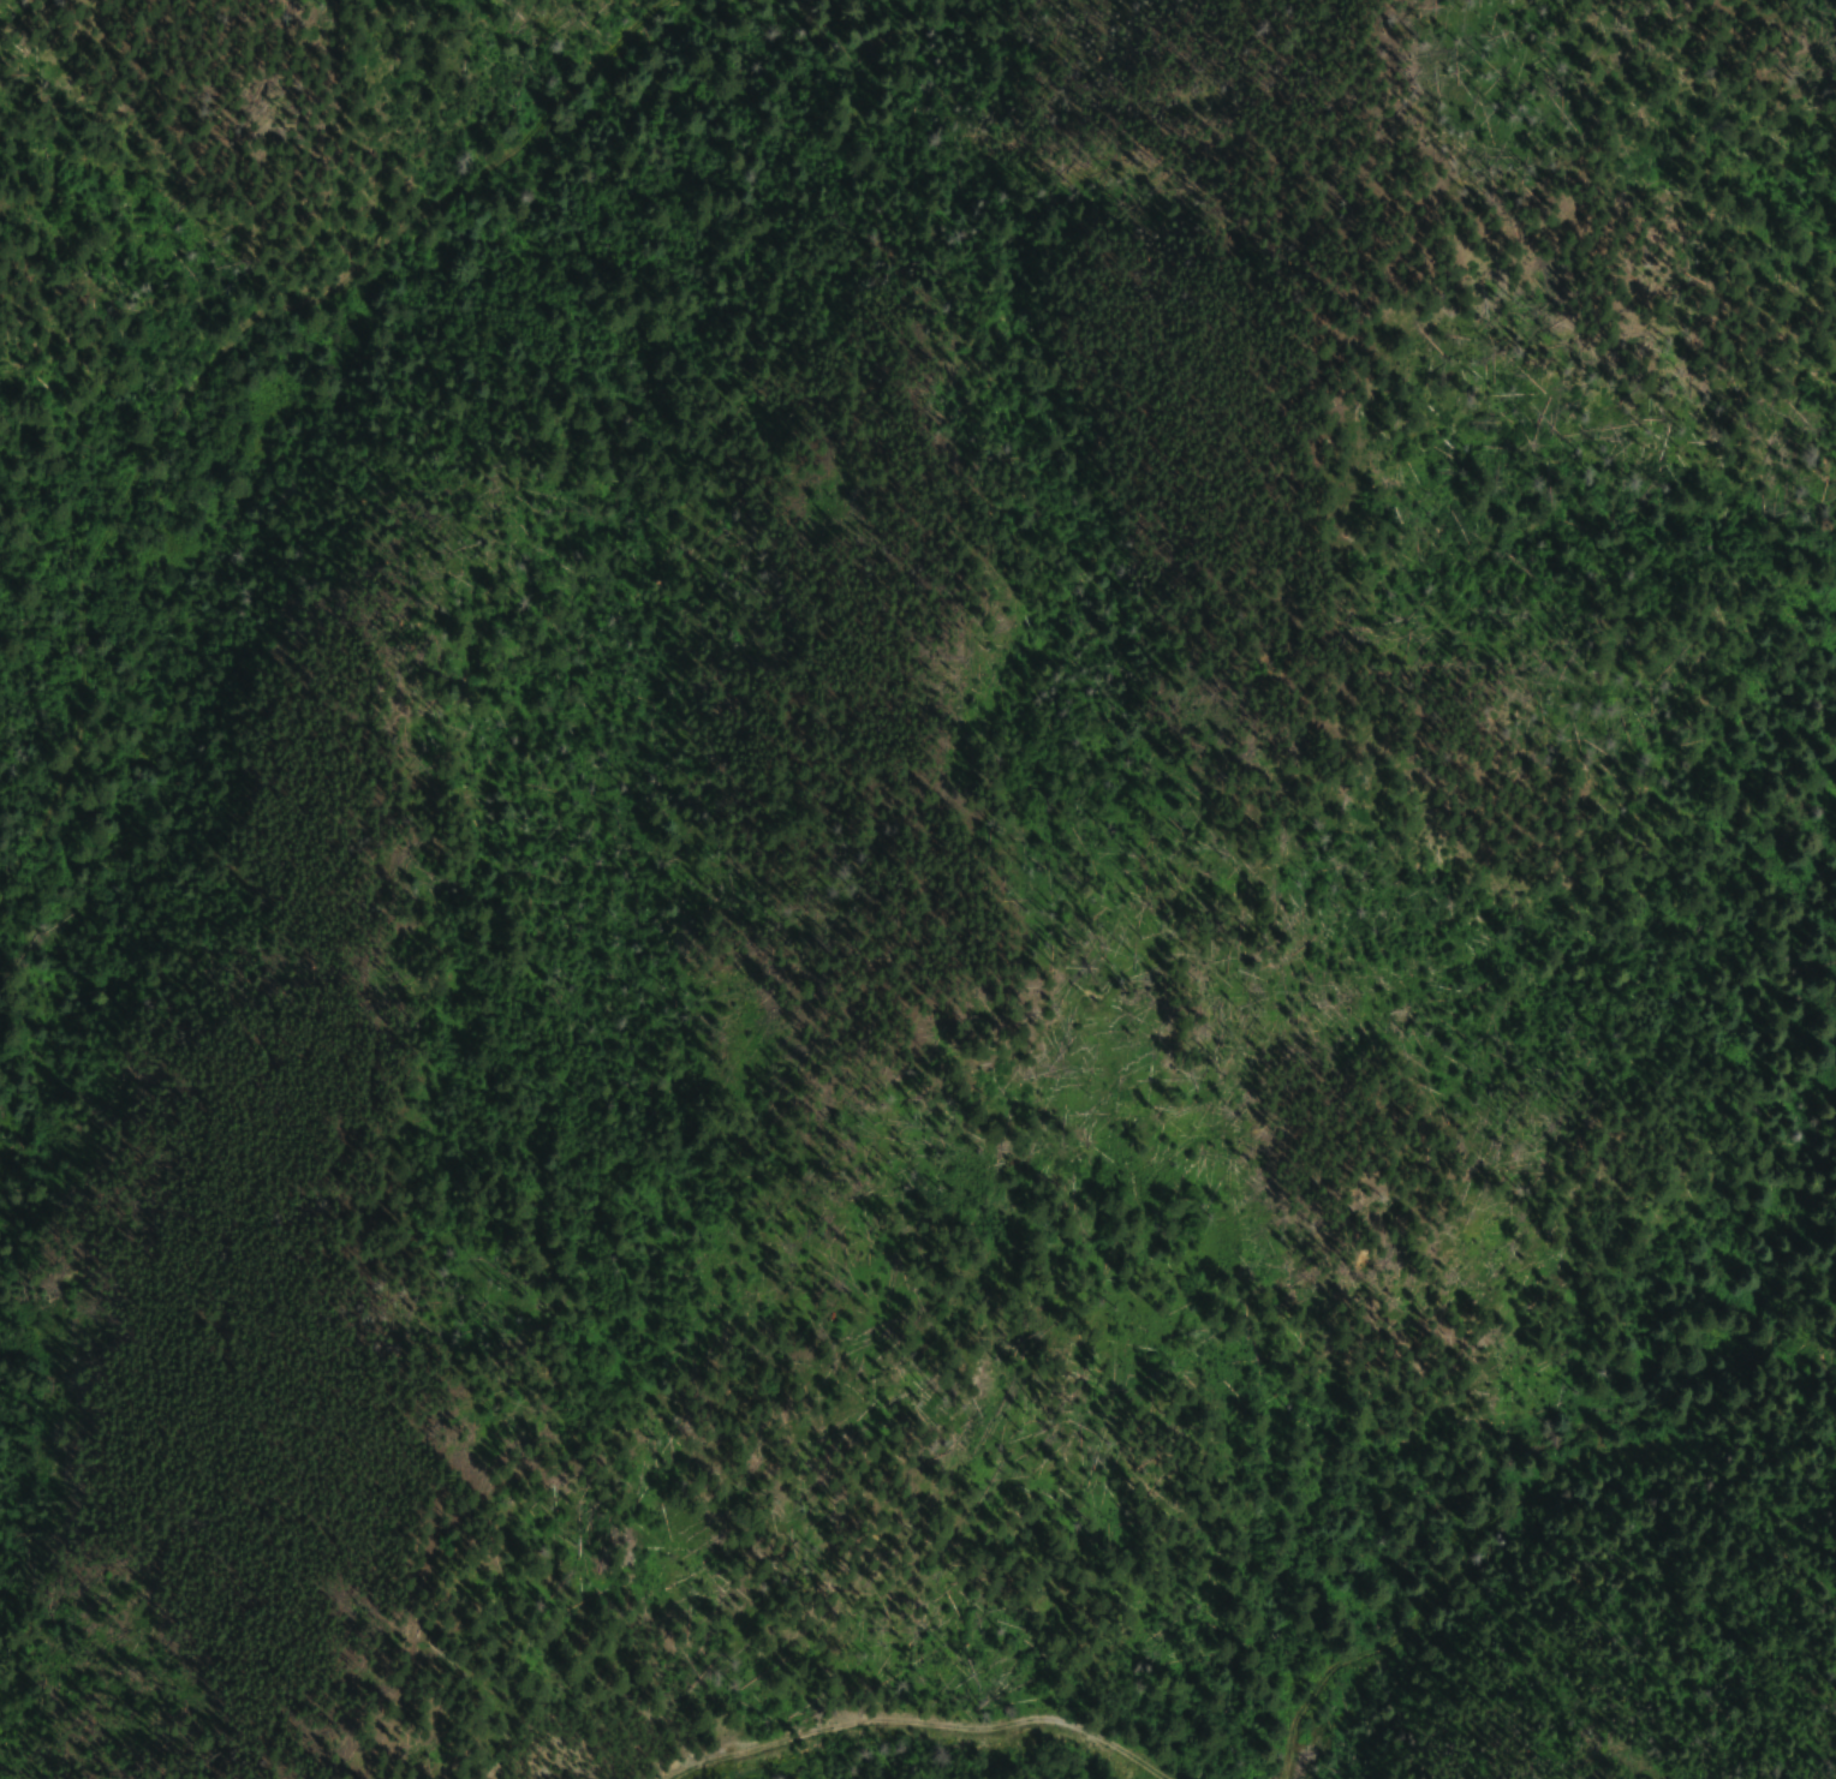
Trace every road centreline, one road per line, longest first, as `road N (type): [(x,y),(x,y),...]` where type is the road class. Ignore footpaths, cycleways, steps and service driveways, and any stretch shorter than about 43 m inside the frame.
road 1 (track): [(667,1778),(761,1747),(887,1723),(1065,1726),(1162,1778)]
road 2 (track): [(1278,1778),(1294,1724),(1325,1677),(1391,1642)]

